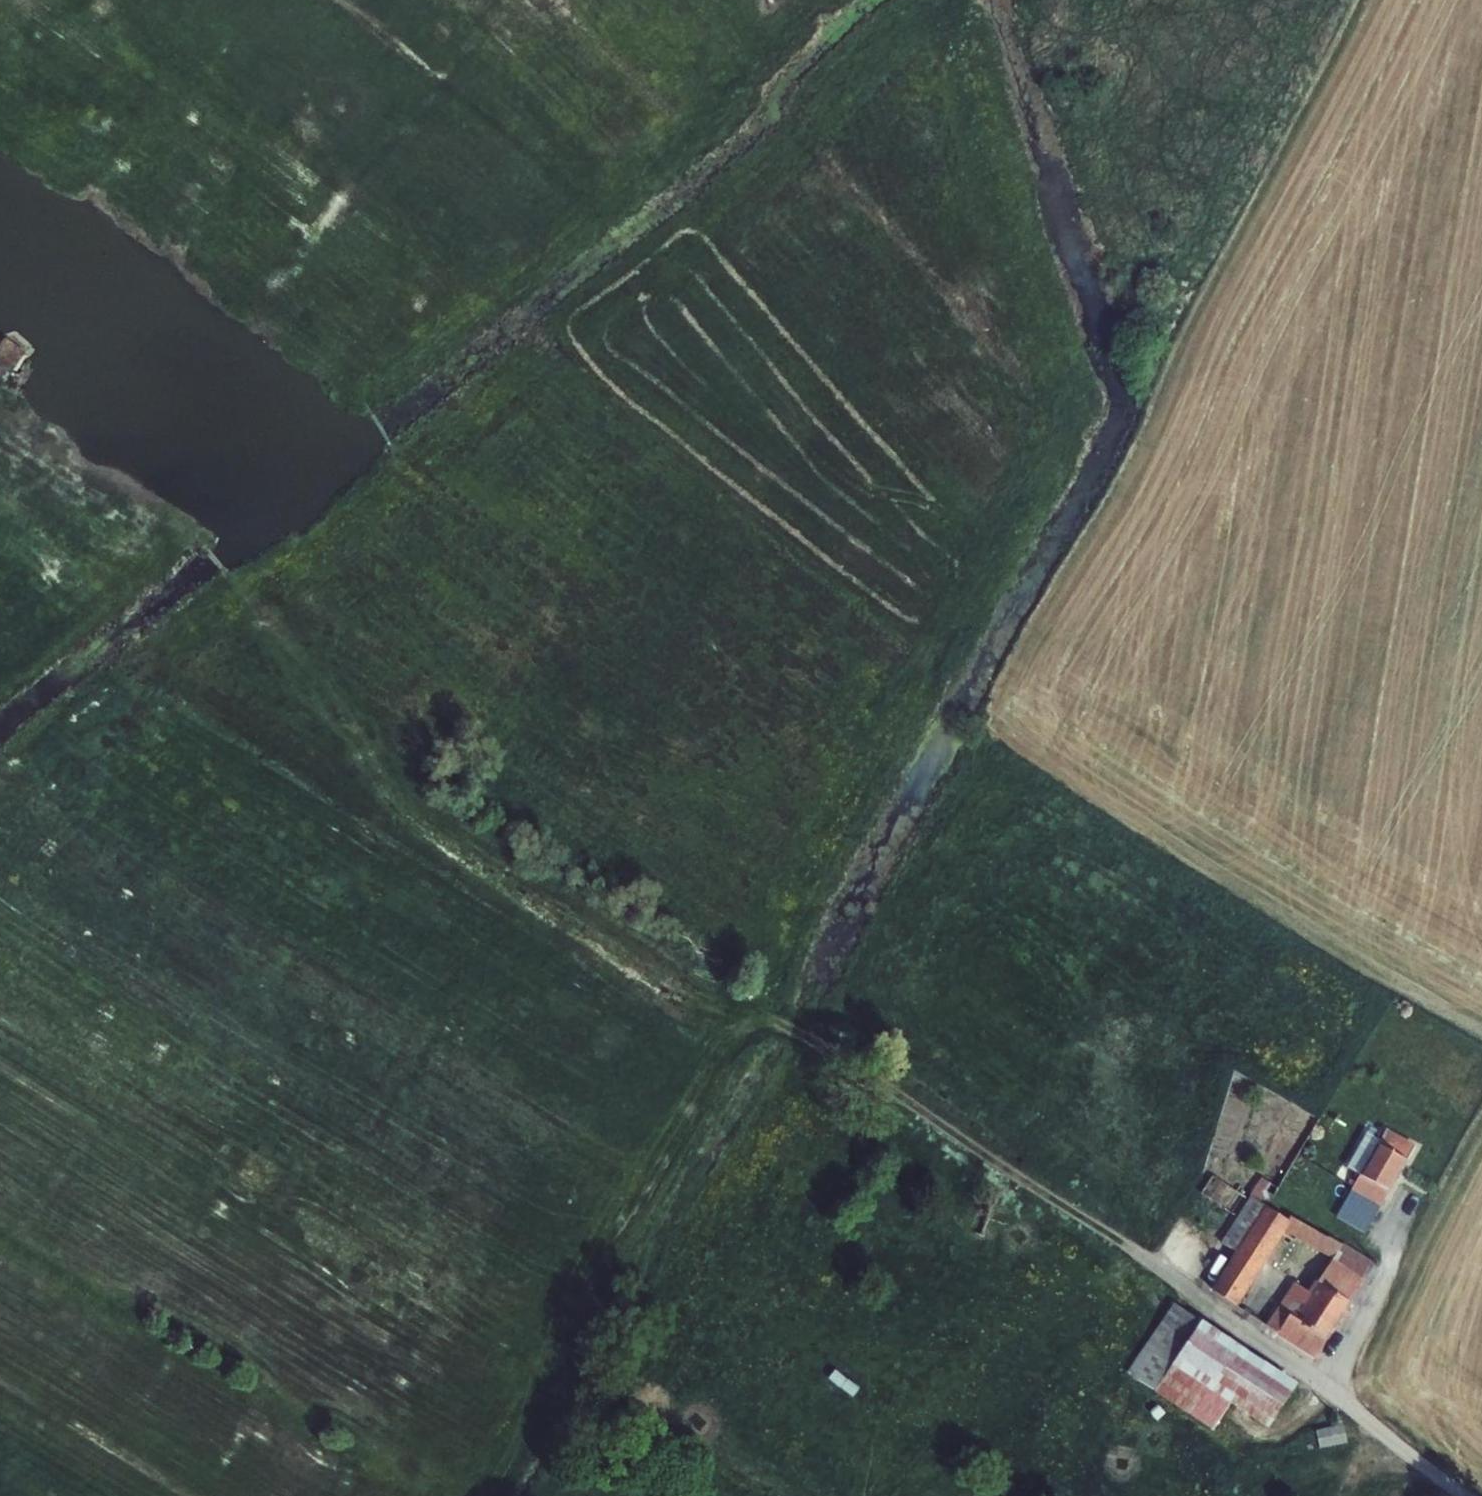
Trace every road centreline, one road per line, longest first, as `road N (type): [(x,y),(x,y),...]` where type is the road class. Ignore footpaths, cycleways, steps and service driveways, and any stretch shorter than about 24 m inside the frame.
road 1 (unclassified): [(1464,1495),(1139,1250)]

